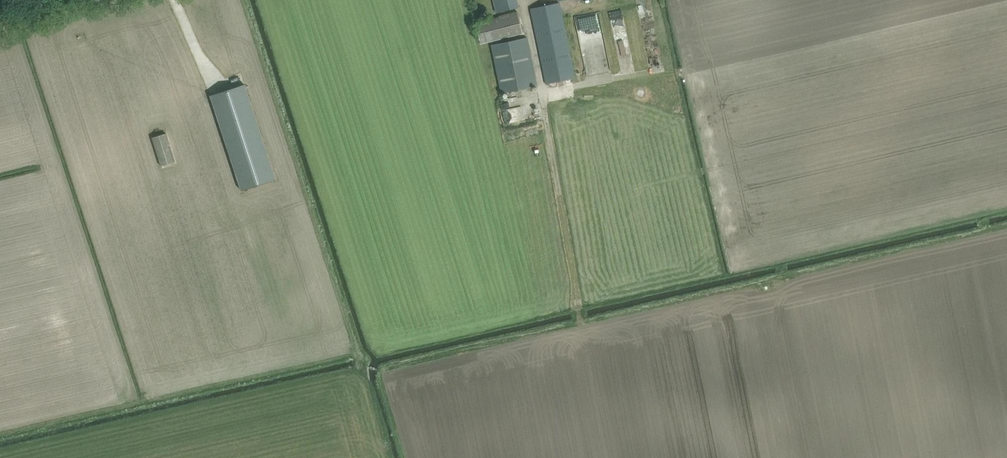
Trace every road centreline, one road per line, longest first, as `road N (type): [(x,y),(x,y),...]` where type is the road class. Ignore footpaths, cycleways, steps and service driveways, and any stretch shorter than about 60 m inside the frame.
road 1 (track): [(584,330),(524,0)]

